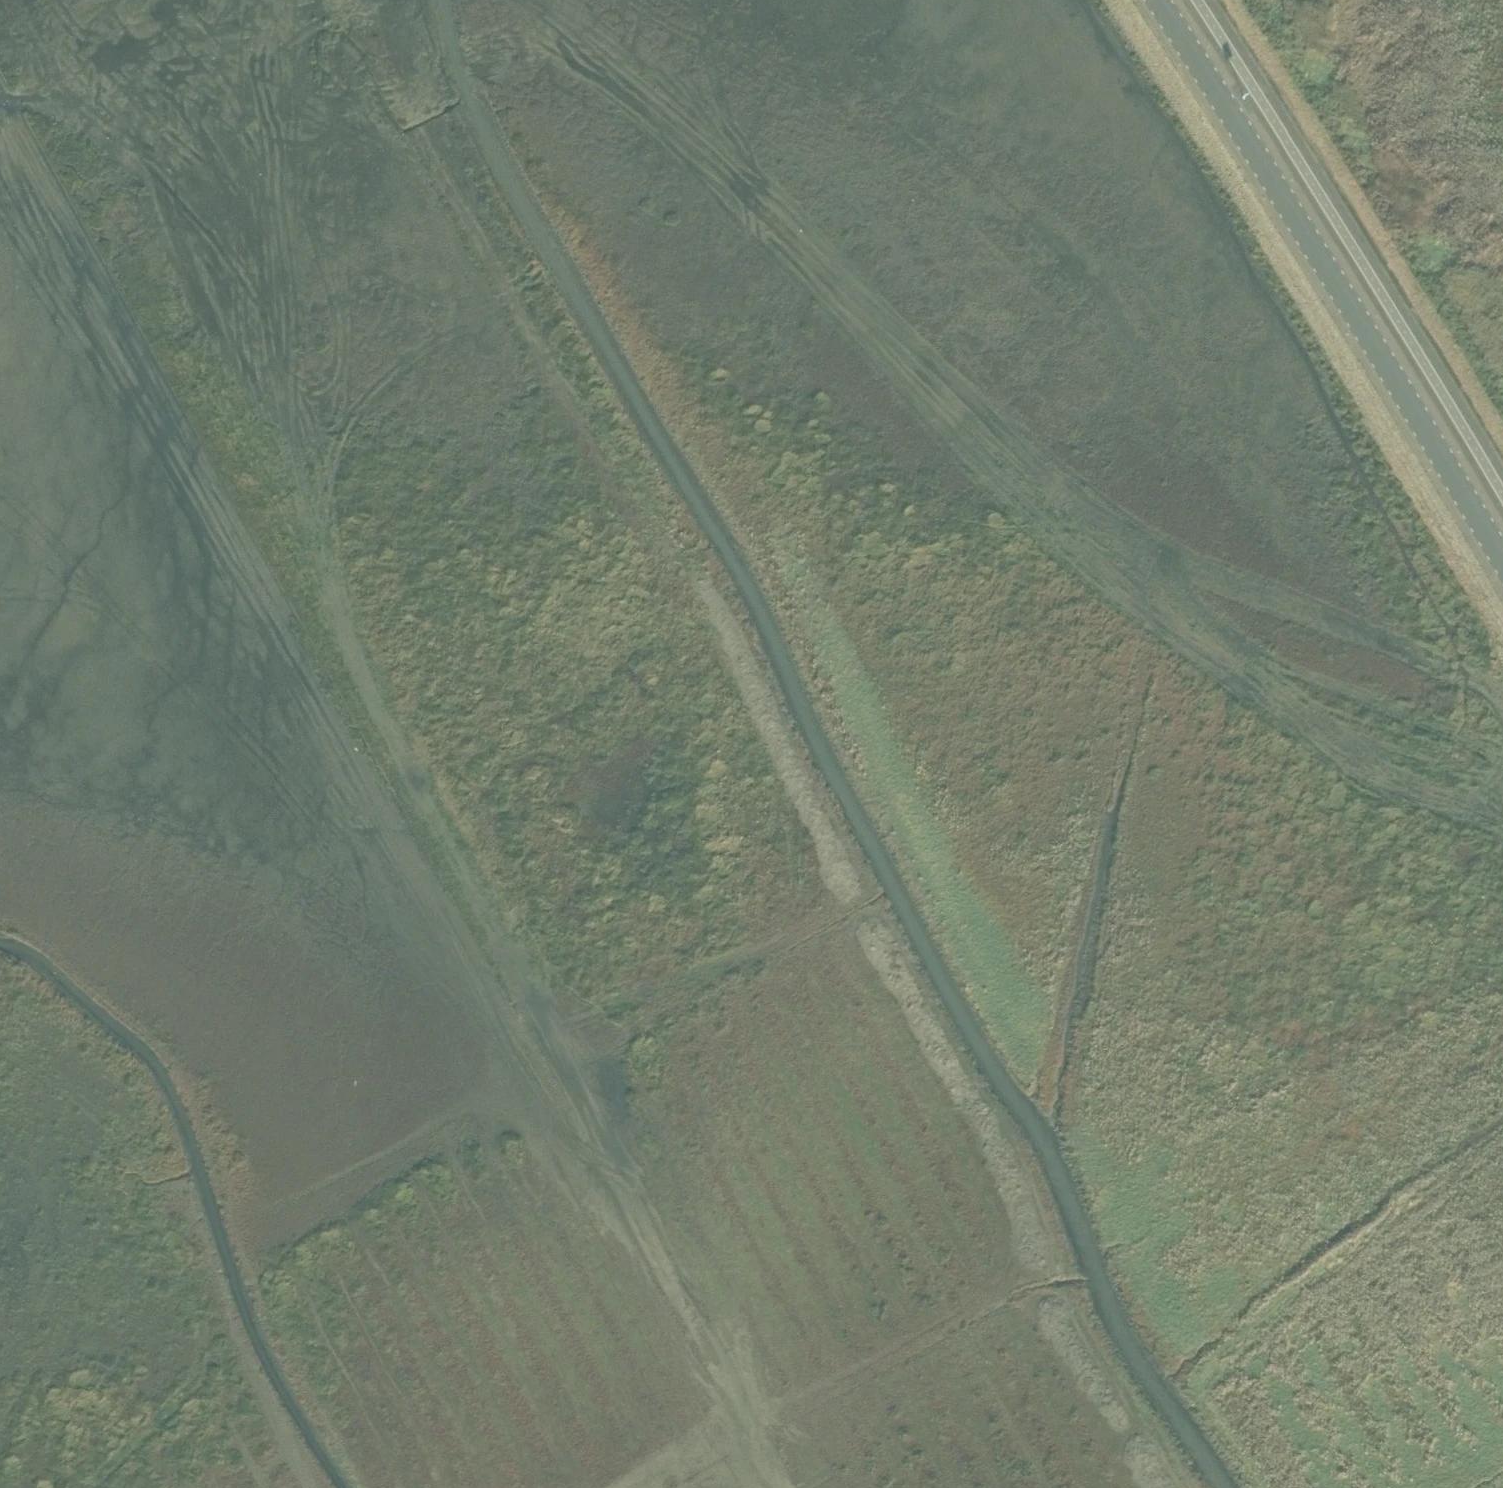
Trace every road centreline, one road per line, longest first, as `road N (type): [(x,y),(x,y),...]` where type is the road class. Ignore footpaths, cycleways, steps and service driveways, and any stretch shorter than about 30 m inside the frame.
road 1 (primary): [(1502,561),(1157,0)]

